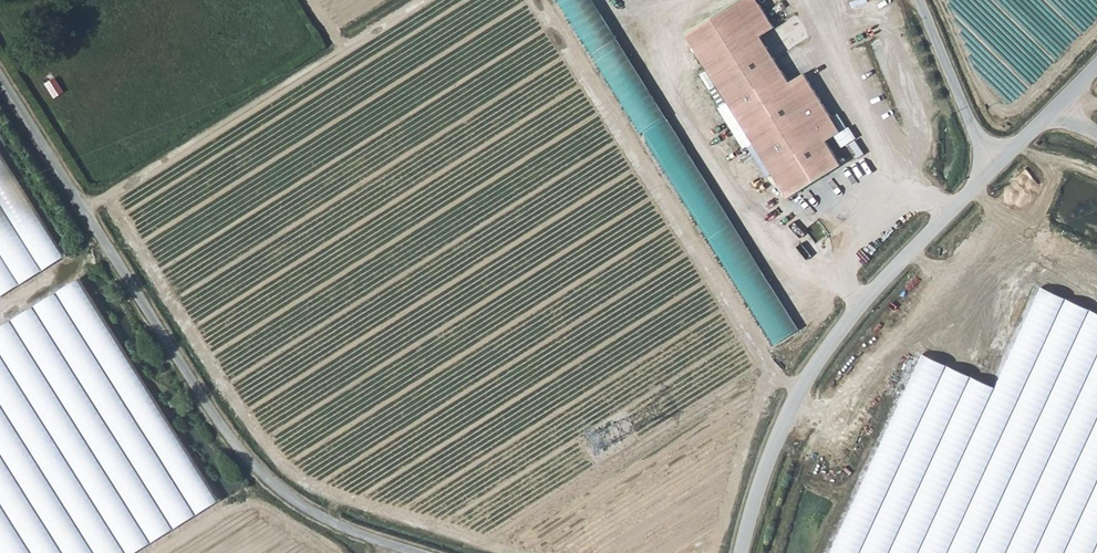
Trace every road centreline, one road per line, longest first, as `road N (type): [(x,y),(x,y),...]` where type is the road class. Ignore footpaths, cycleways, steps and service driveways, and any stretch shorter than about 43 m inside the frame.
road 1 (unclassified): [(0,73),(239,449),(295,500),(423,552)]
road 2 (unclassified): [(744,552),(755,500),(814,369),(874,292),(993,171)]
road 3 (track): [(86,208),(421,0)]
road 4 (unclassified): [(920,0),(993,171)]
road 5 (track): [(0,308),(106,241)]

